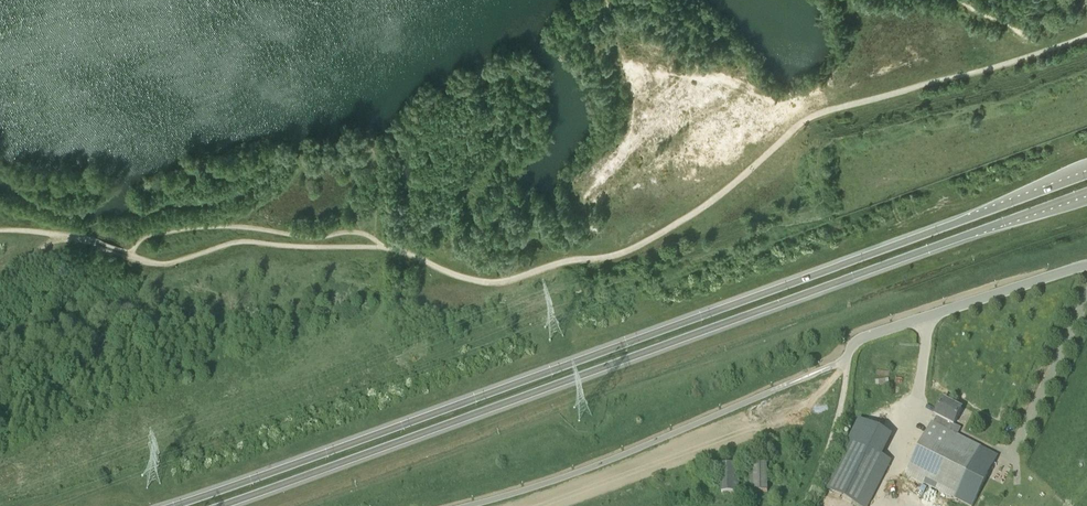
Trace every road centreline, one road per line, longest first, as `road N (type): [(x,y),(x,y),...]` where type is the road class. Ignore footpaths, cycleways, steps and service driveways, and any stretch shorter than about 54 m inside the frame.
road 1 (primary): [(1086,171),(165,505)]
road 2 (primary): [(225,505),(1086,195)]
road 3 (residential): [(1086,265),(863,337),(848,358)]

